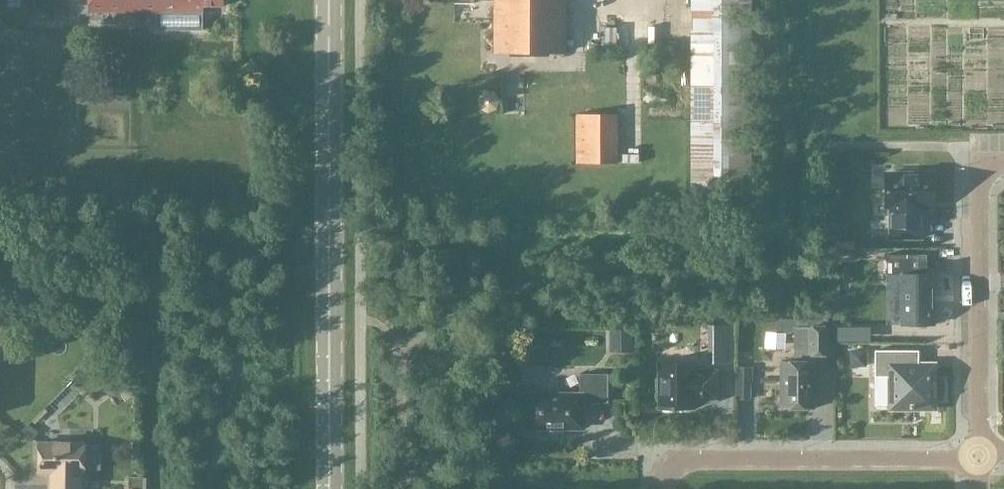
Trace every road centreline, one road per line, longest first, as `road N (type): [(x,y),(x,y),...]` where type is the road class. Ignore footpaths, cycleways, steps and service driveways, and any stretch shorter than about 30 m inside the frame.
road 1 (secondary): [(329,488),(329,0)]
road 2 (residential): [(979,454),(679,460),(662,477),(662,488)]
road 3 (residential): [(1003,162),(978,162),(979,454)]

